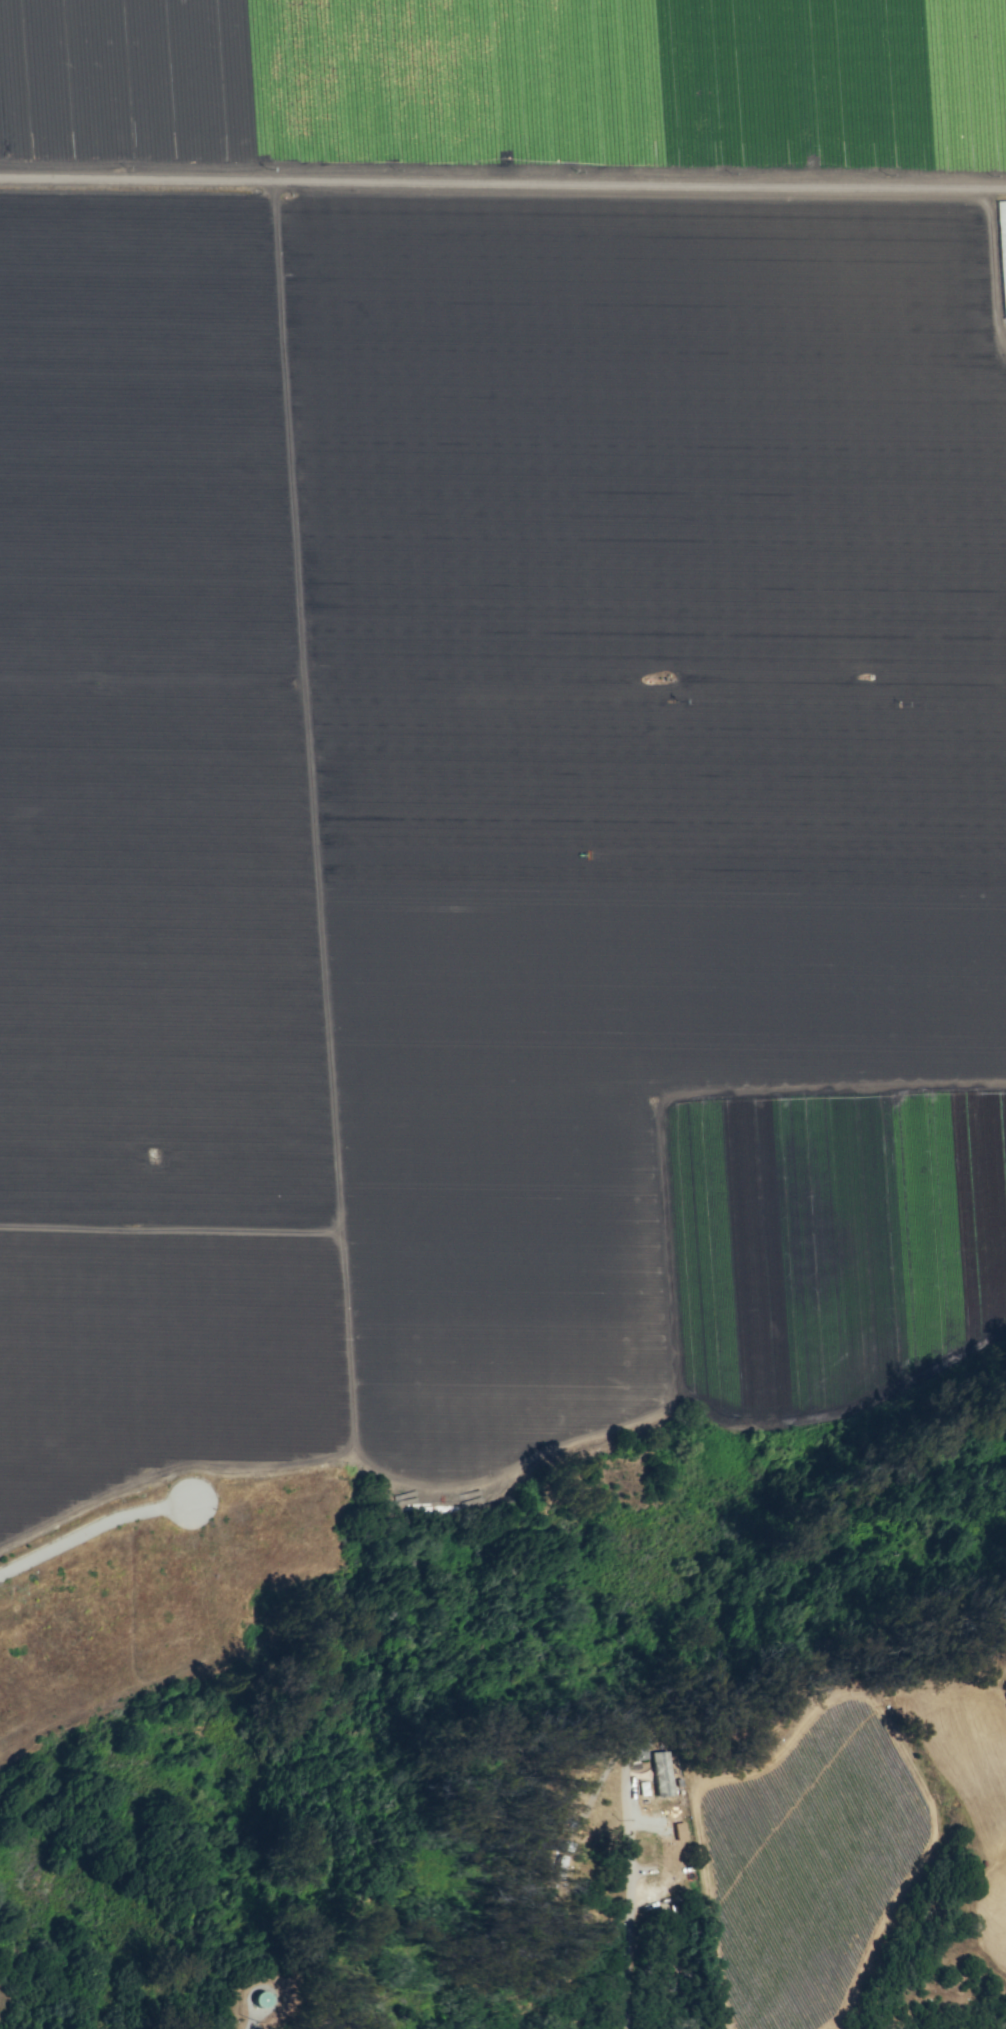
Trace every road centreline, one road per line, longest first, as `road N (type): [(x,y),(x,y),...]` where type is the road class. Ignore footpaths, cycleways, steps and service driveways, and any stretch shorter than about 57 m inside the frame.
road 1 (residential): [(1005,190),(0,181)]
road 2 (residential): [(194,1493),(0,1576)]

